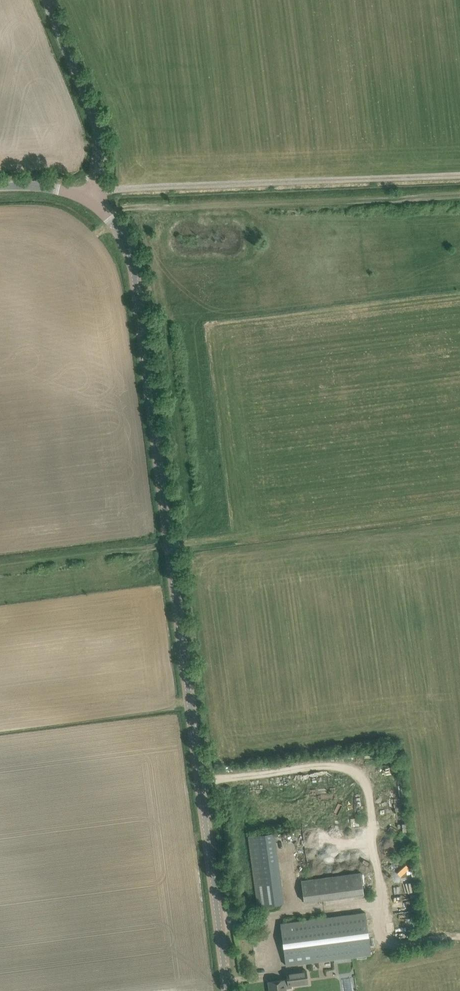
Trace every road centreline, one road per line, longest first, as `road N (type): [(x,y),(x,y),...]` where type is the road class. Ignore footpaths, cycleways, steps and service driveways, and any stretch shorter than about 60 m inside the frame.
road 1 (unclassified): [(228,990),(132,260),(99,206)]
road 2 (unclassified): [(97,180),(99,135),(46,0)]

